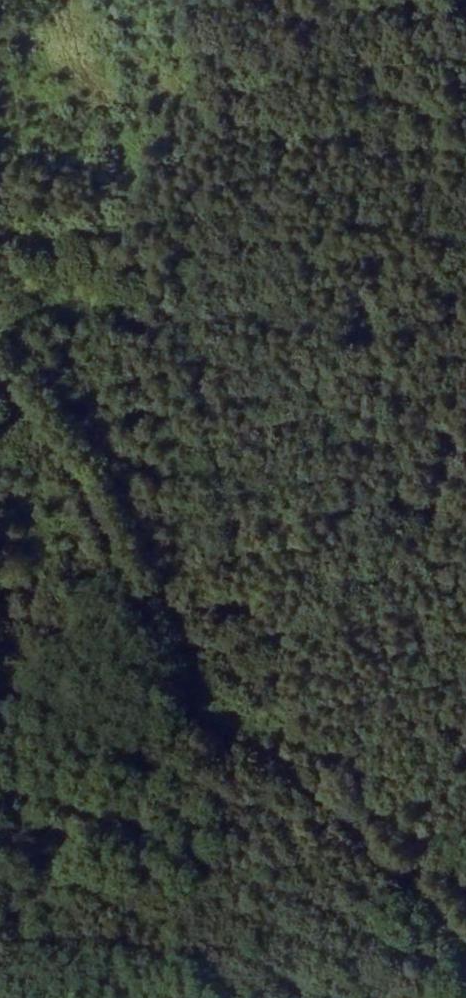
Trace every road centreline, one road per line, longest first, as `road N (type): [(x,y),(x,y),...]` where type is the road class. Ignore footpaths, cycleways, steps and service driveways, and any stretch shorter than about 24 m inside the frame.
road 1 (track): [(465,940),(354,828),(183,679),(76,453),(0,371)]

